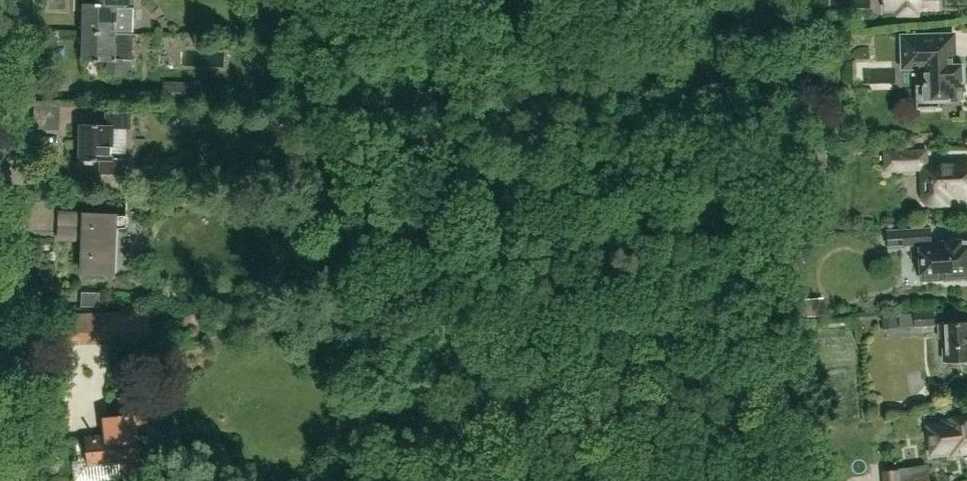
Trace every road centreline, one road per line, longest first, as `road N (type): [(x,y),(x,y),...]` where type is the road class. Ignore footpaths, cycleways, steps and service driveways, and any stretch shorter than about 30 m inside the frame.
road 1 (residential): [(11,480),(18,0)]

